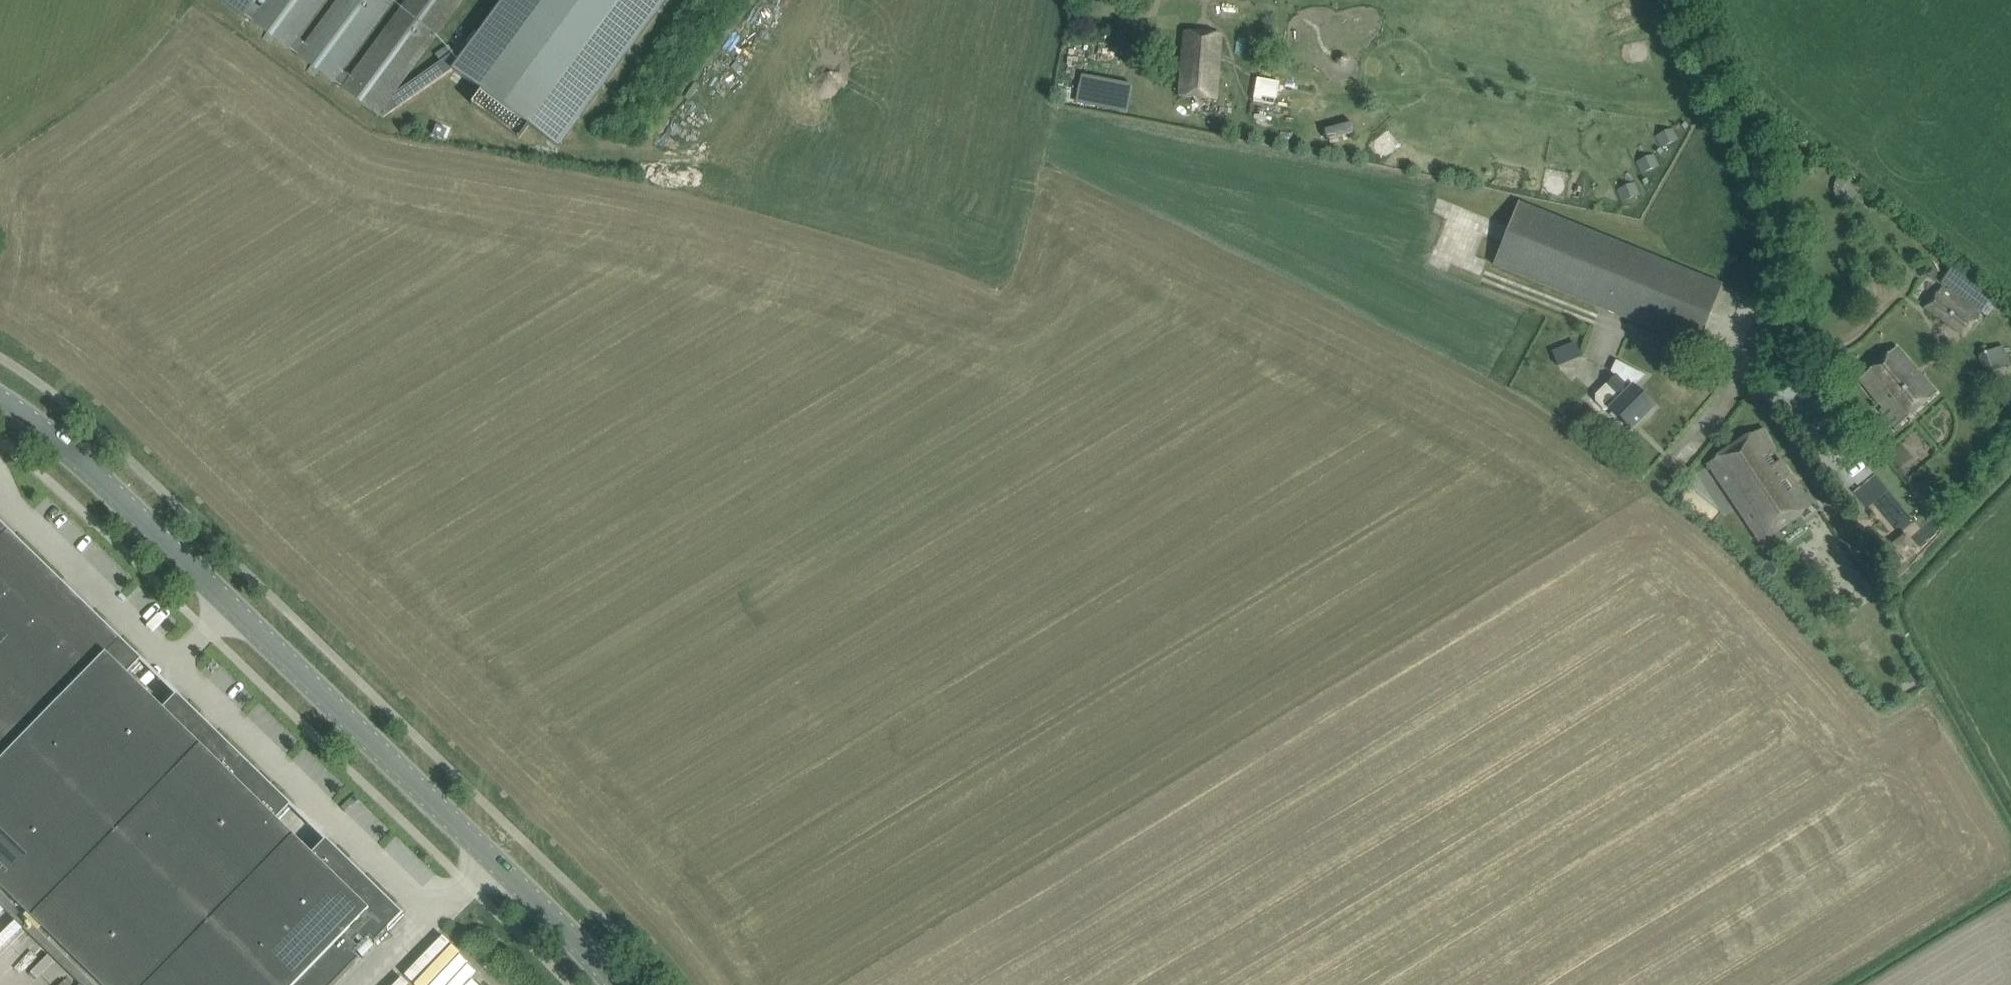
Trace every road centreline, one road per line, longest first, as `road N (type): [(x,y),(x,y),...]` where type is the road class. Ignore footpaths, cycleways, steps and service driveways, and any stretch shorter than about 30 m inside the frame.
road 1 (secondary): [(615,984),(107,485),(0,399)]
road 2 (unclassified): [(1680,0),(1760,168),(1784,238),(1771,310),(1746,374),(1669,466)]

